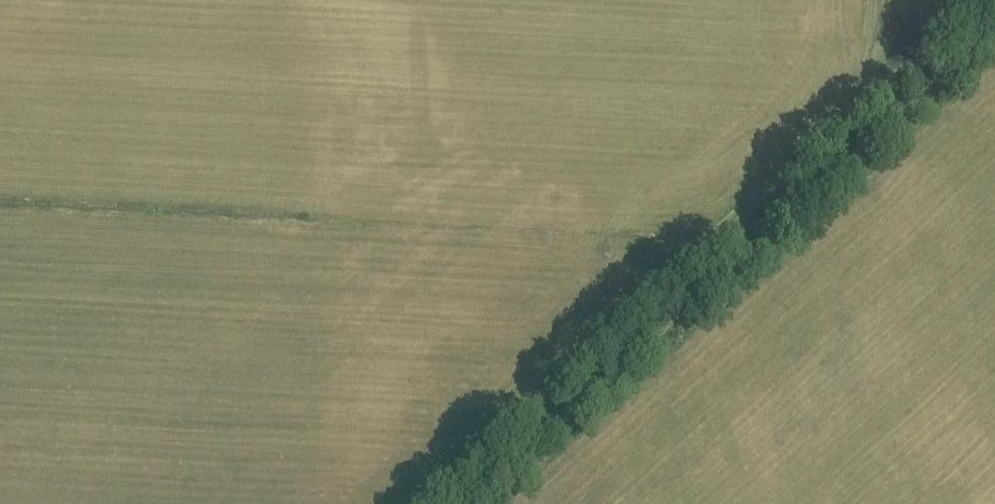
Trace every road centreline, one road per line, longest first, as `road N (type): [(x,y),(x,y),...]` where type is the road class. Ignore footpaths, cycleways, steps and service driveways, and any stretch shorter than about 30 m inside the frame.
road 1 (track): [(994,26),(465,503)]

